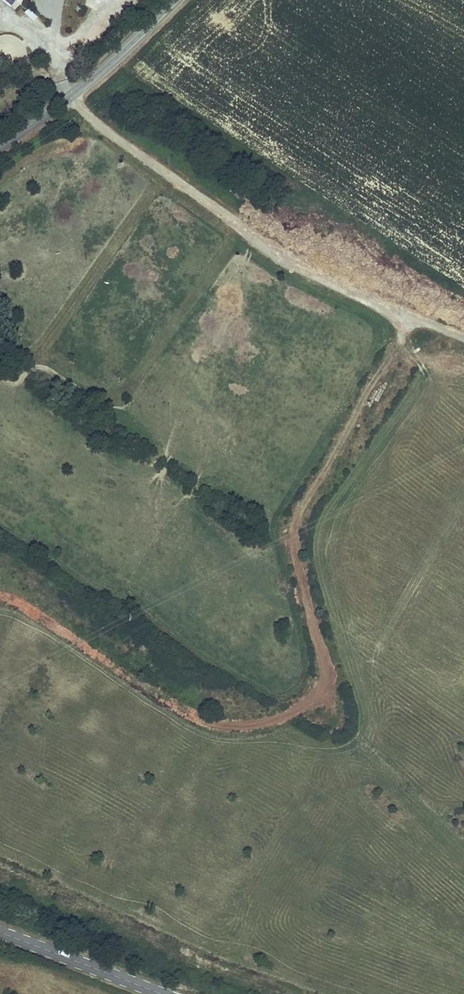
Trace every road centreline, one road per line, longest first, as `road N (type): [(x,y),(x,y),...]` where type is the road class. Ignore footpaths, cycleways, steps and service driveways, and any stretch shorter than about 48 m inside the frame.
road 1 (tertiary): [(175,0),(109,65),(0,145)]
road 2 (tertiary): [(0,932),(162,993)]

